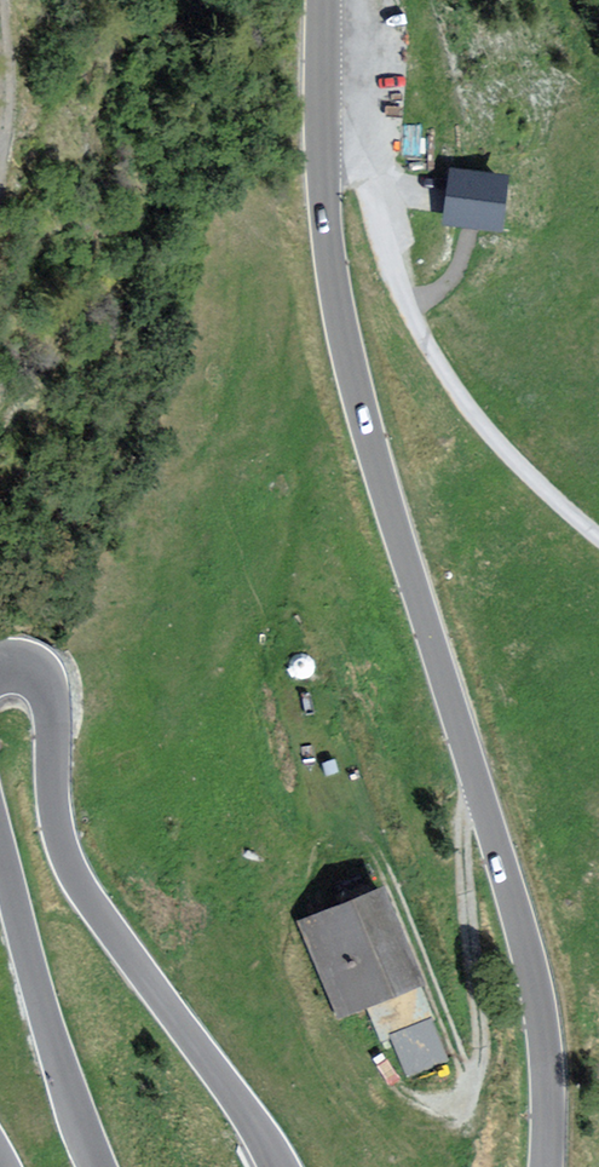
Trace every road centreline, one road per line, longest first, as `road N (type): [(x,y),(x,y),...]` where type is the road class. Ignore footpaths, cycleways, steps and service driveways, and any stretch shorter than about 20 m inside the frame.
road 1 (tertiary): [(321,130),(328,241),(352,375),(533,977),(546,1053),(546,1166)]
road 2 (tertiary): [(279,1166),(76,877),(55,812),(48,691),(31,668),(0,666)]
road 3 (residential): [(598,538),(547,496),(455,389),(400,285),(366,183),(321,130)]
road 4 (tertiary): [(0,842),(55,1047),(99,1166)]
road 5 (track): [(0,149),(8,66),(2,0)]
road 6 (tertiary): [(323,0),(321,130)]

